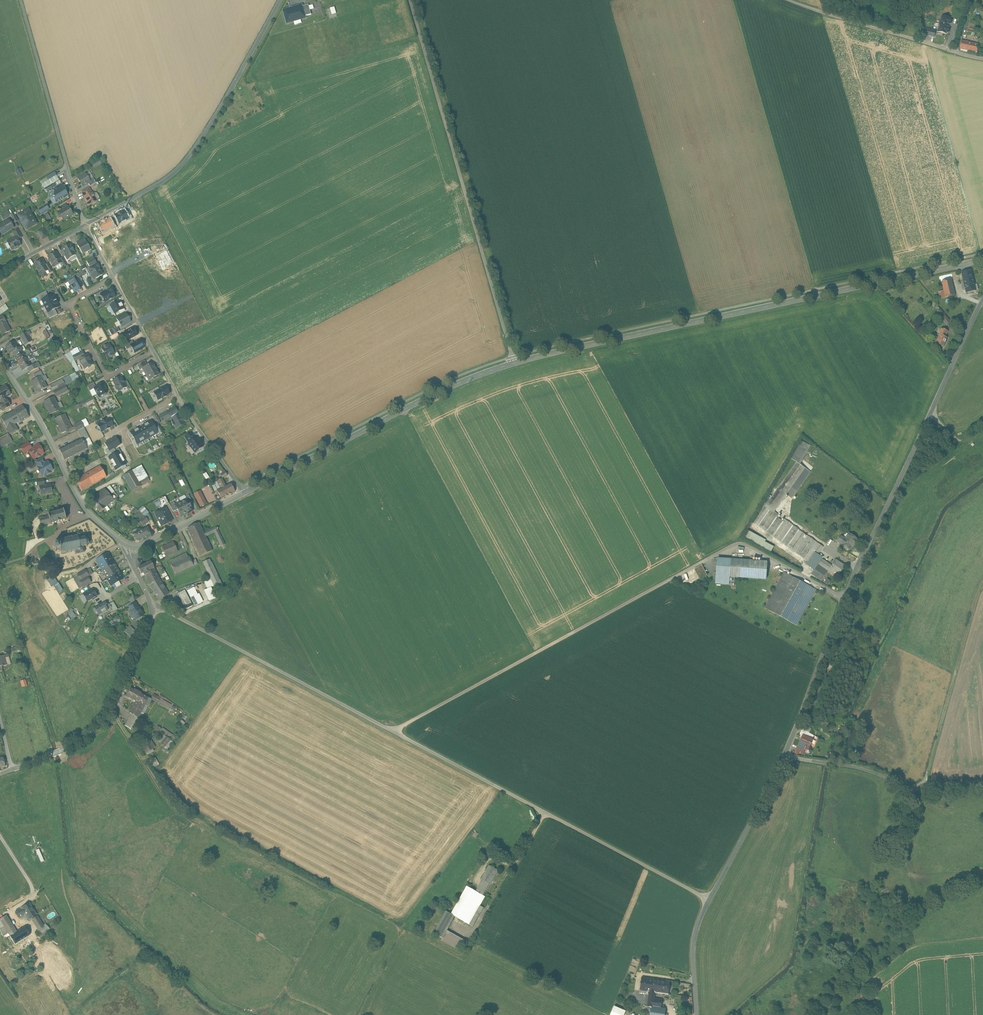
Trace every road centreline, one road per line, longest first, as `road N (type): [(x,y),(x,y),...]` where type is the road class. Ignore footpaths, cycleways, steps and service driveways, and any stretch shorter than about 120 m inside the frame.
road 1 (unclassified): [(982,298),(857,572),(784,757),(709,900)]
road 2 (unclassified): [(709,900),(152,606)]
road 3 (track): [(391,729),(737,545),(846,599)]
road 4 (tertiary): [(514,363),(982,259)]
road 5 (unclassified): [(514,363),(410,0)]
road 6 (unclassified): [(85,226),(185,161),(280,0)]
road 7 (tertiary): [(245,493),(514,363)]
road 8 (unclassified): [(85,226),(21,0)]
road 9 (unclassified): [(152,606),(107,720),(82,742),(13,769)]
road 10 (residential): [(129,546),(90,513),(0,361)]
road 11 (track): [(921,790),(982,586)]
road 12 (unclassified): [(788,0),(982,61)]
road 13 (track): [(982,786),(921,790),(867,768),(784,757)]
road 14 (residential): [(154,352),(104,374),(70,304),(114,278)]
road 15 (tertiary): [(129,546),(245,493)]

